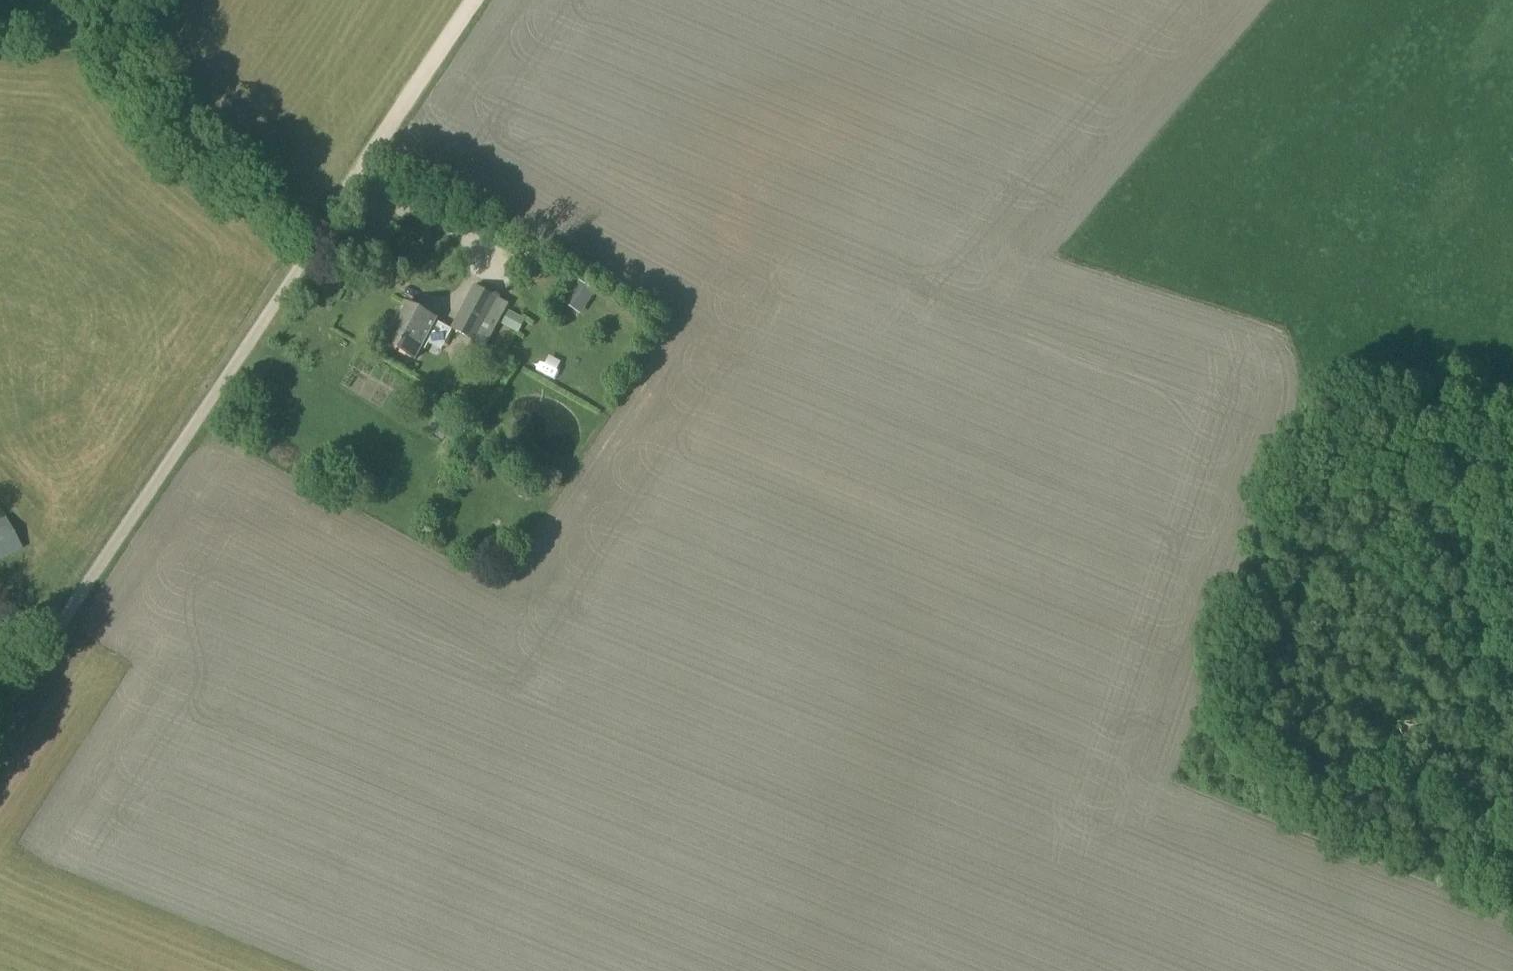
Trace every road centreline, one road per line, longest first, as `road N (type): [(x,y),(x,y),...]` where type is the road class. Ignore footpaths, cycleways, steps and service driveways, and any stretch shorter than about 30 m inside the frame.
road 1 (unclassified): [(0,716),(476,0)]

